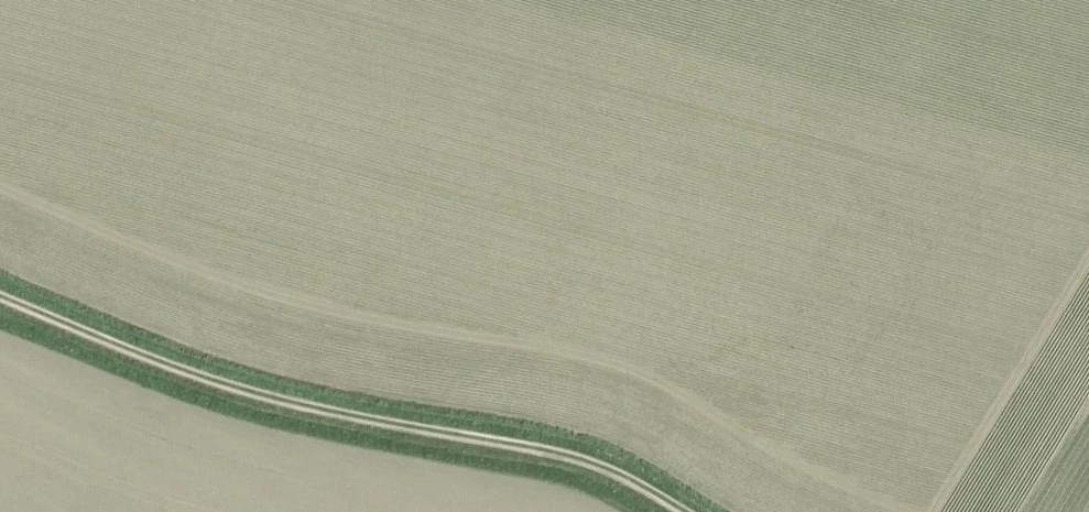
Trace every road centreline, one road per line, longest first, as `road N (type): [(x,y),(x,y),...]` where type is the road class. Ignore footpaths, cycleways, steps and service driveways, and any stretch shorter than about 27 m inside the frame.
road 1 (track): [(694,511),(578,454),(300,404),(169,364),(0,295)]

